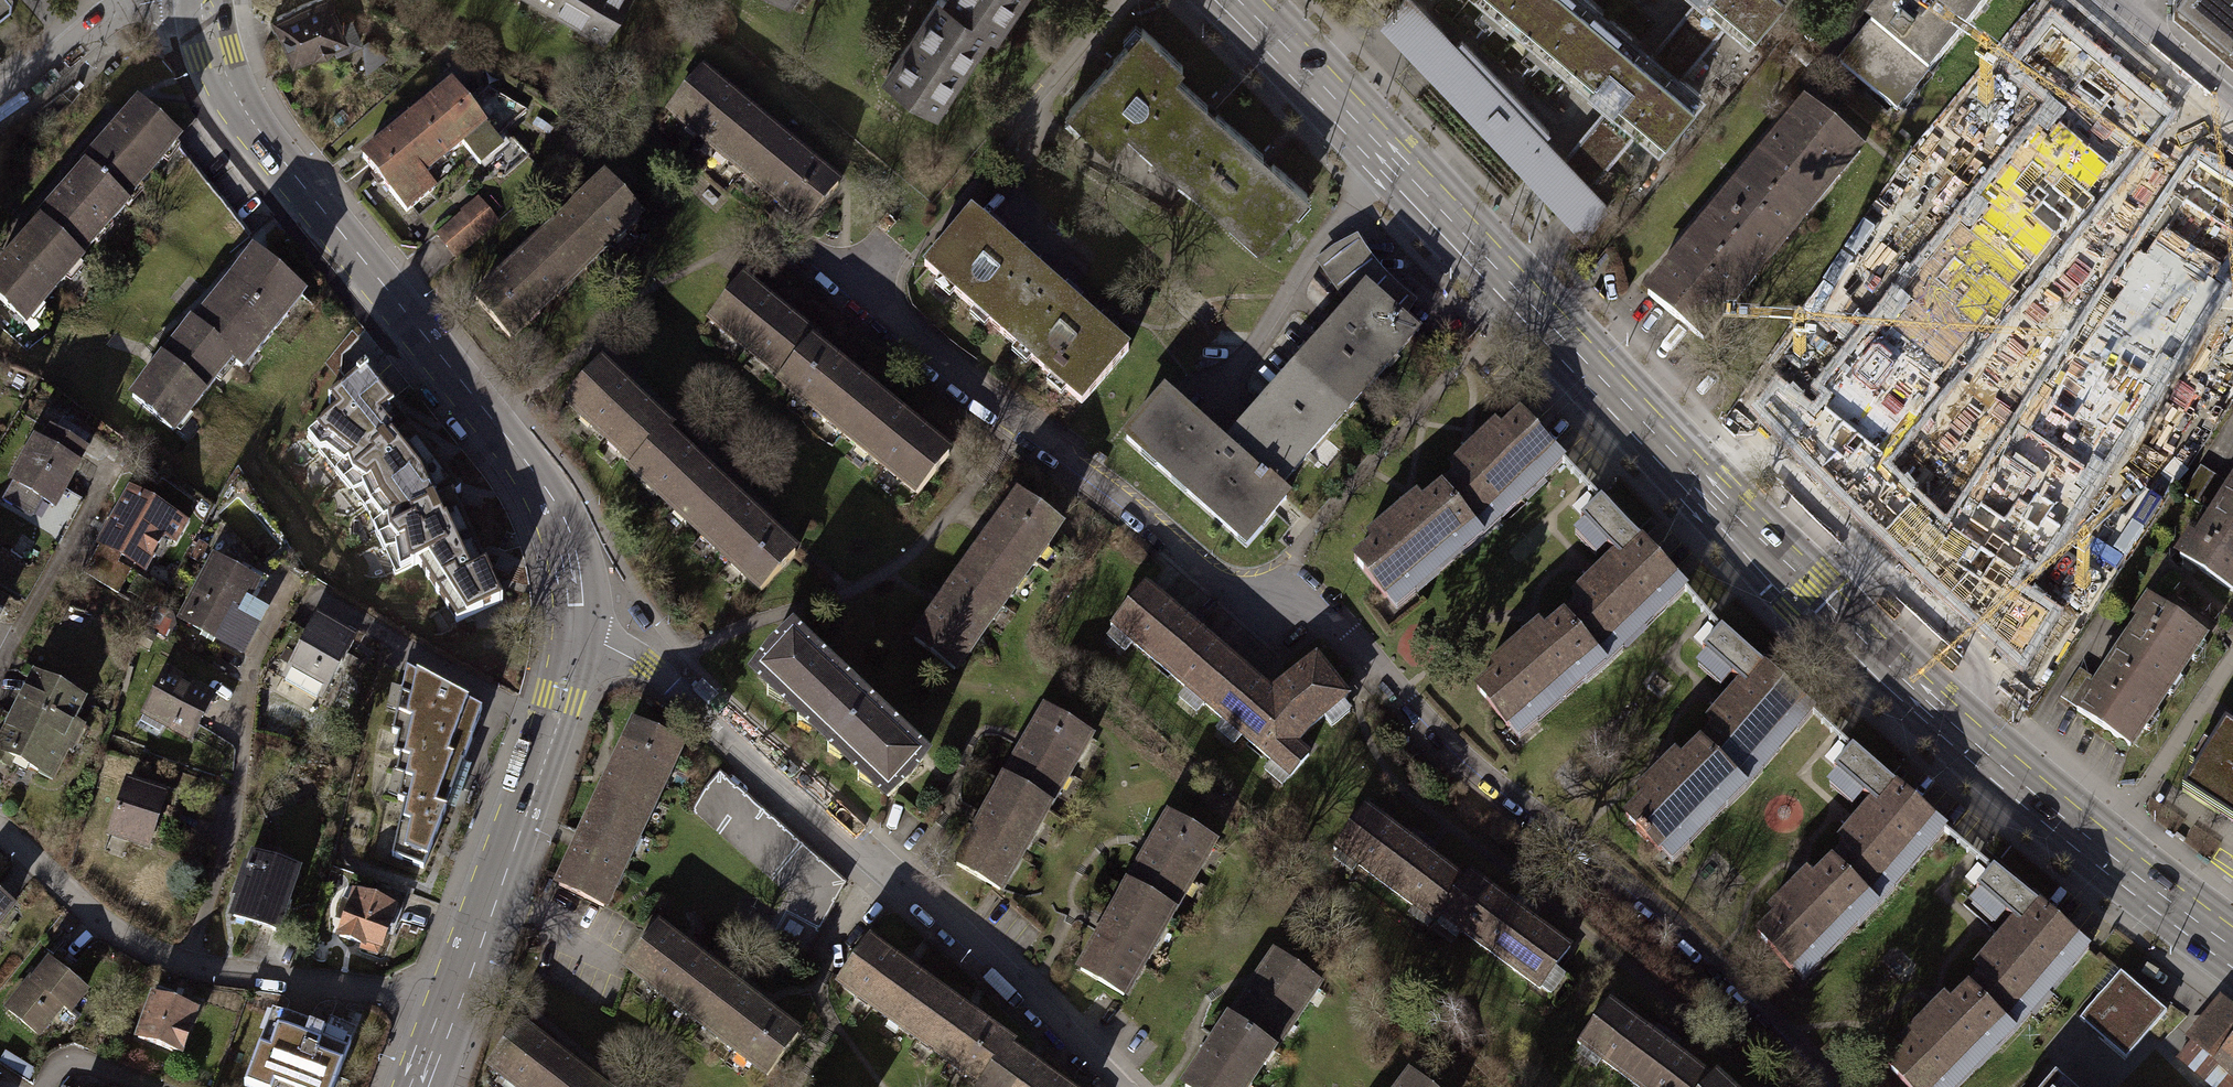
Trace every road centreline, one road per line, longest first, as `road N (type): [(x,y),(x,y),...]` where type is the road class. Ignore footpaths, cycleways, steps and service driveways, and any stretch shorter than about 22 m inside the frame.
road 1 (primary): [(2232,947),(2099,847),(1804,587),(1236,0)]
road 2 (residential): [(1831,1086),(1708,957),(1566,835),(1469,768),(1319,607),(1232,598),(1109,492),(936,367),(885,323),(852,279)]
road 3 (tertiary): [(207,0),(212,53),(239,106),(533,477),(567,553),(573,627)]
road 4 (residential): [(573,627),(646,660),(977,954),(1113,1086)]
road 5 (residential): [(442,1006),(188,964),(133,946),(0,835)]
road 6 (tertiary): [(573,627),(555,698),(442,1006)]
road 7 (residential): [(165,0),(98,22),(0,99)]
road 8 (residential): [(2232,113),(2101,0)]

